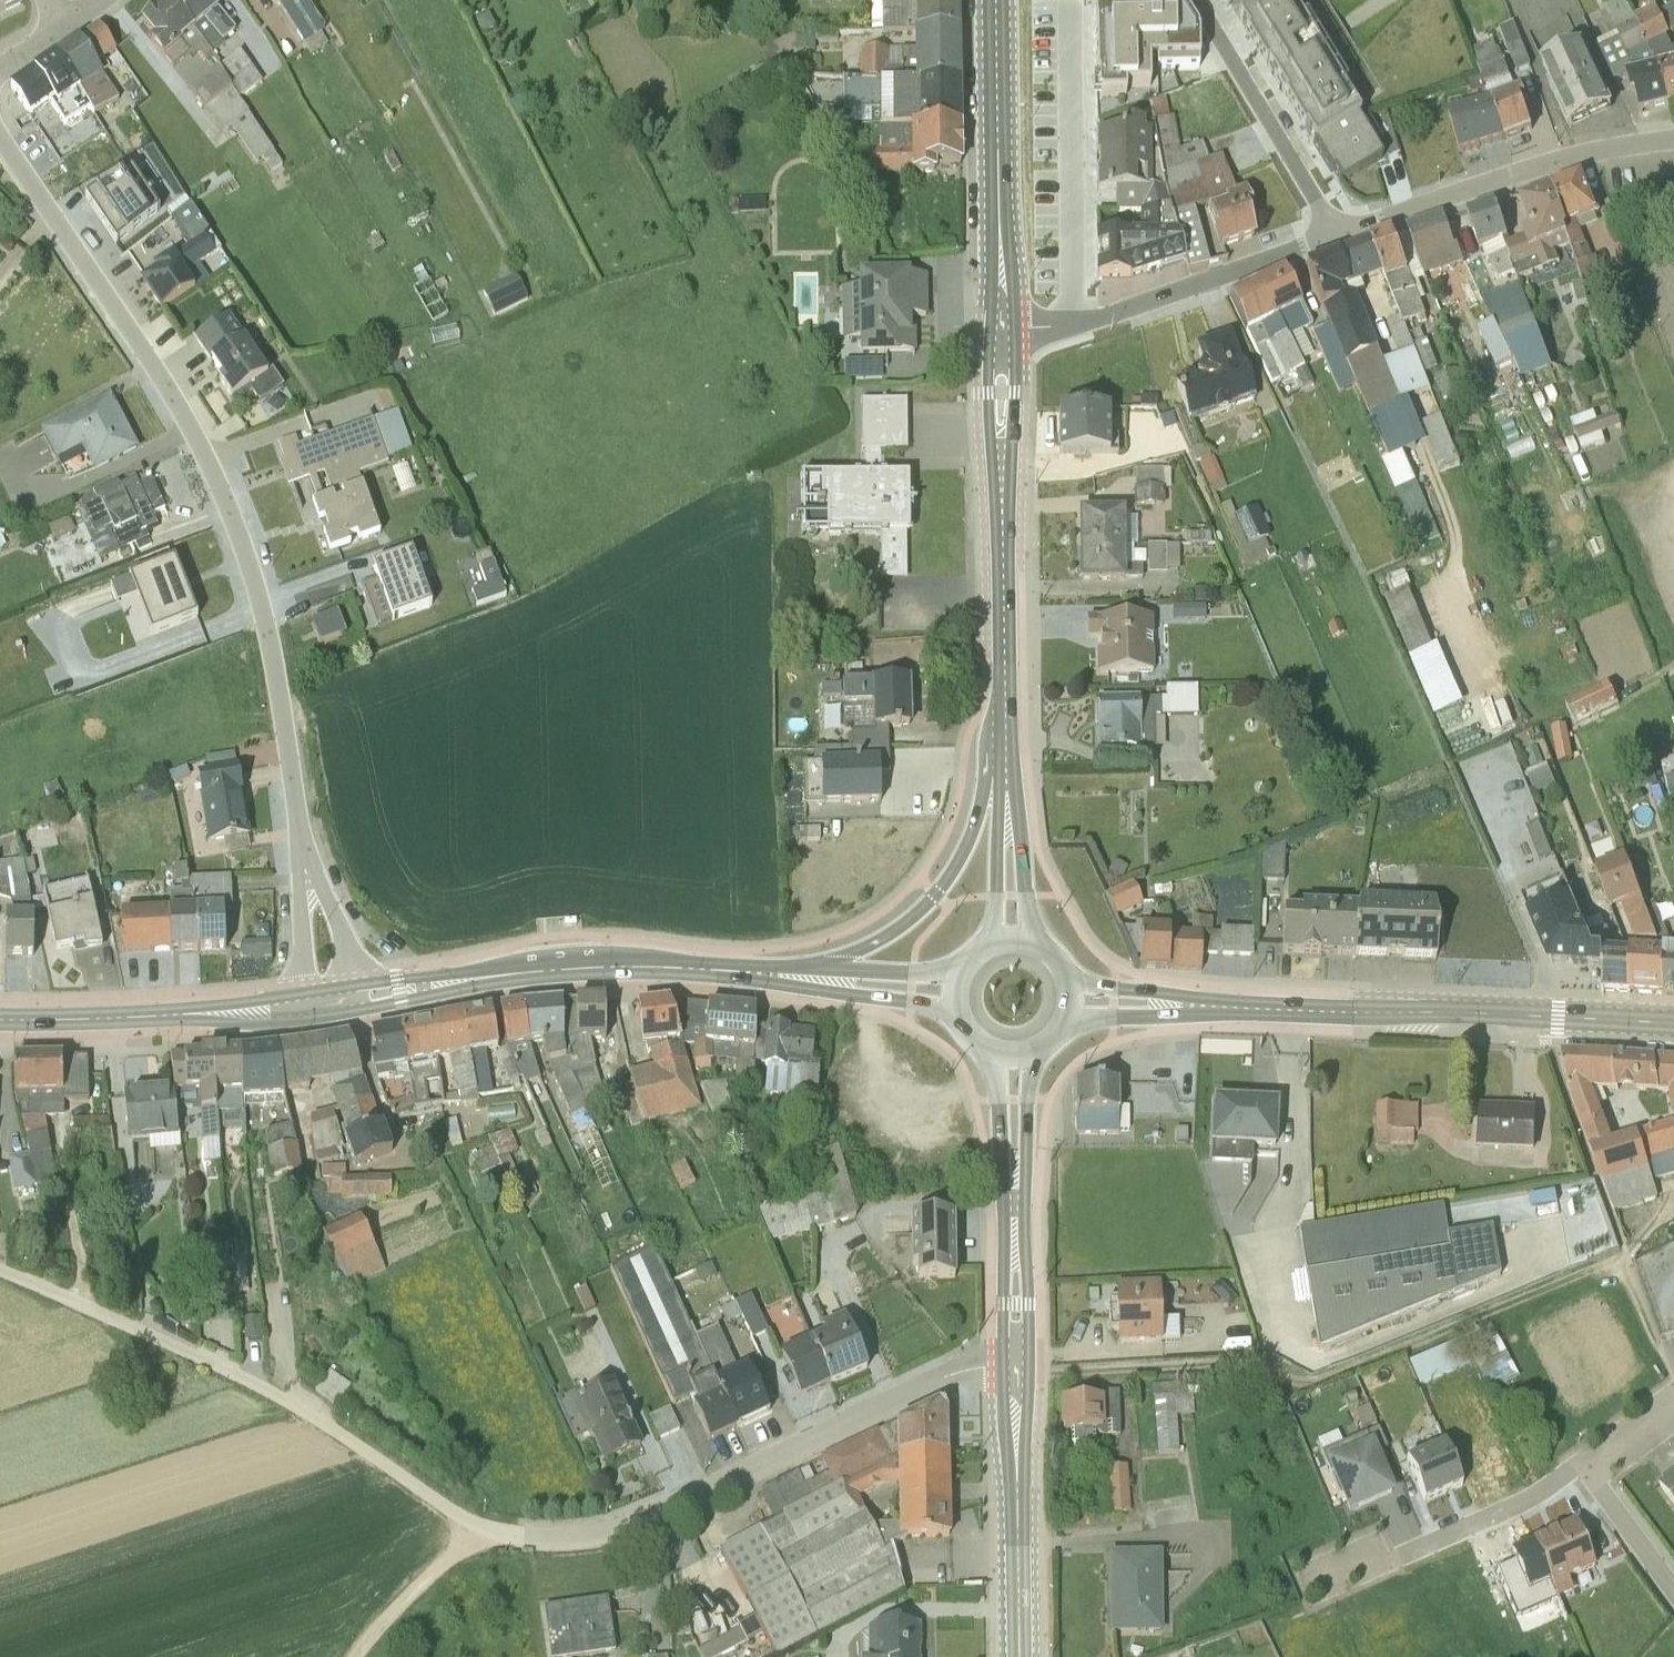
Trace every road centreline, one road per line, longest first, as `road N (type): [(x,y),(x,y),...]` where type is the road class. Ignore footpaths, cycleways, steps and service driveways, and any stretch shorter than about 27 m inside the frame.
road 1 (unclassified): [(0,1272),(261,1384),(432,1499),(515,1537),(564,1542),(617,1531),(950,1376),(1014,1369)]
road 2 (residential): [(301,842),(263,615),(198,440),(0,138)]
road 3 (primary): [(1673,1023),(1216,1008)]
road 4 (primary): [(1001,333),(1005,760)]
road 5 (residential): [(1673,141),(1559,157),(1336,234)]
road 6 (primary): [(996,0),(1001,333)]
road 7 (unclassified): [(1078,322),(1073,0)]
road 8 (primary): [(1019,1656),(1014,1369)]
road 9 (primary): [(1005,760),(935,895),(878,942),(825,969)]
road 10 (residential): [(1336,234),(1078,322)]
road 11 (residential): [(1336,234),(1199,0)]
road 12 (residential): [(1578,1466),(1517,1506),(1400,1559),(1340,1572)]
road 13 (primary): [(519,974),(623,966),(771,976)]
road 14 (primary): [(987,1054),(1015,1252)]
road 15 (primary): [(1015,1252),(1032,1055)]
road 16 (primary): [(771,976),(952,1012)]
road 17 (primary): [(1032,938),(1005,760)]
road 18 (primary): [(1005,760),(993,939)]
road 19 (track): [(354,1656),(470,1521)]
road 20 (primary): [(355,1013),(519,974)]
road 21 (primary): [(0,1022),(165,1017)]
road 22 (primary): [(519,974),(357,982)]
road 23 (residential): [(1673,1594),(1578,1466)]
road 24 (residential): [(357,982),(301,842)]
road 25 (residential): [(301,842),(299,992)]
road 26 (primary): [(1070,1023),(1216,1008)]
road 27 (primary): [(1216,1008),(1072,981)]
road 28 (primary): [(165,1017),(305,1020)]
road 29 (primary): [(299,992),(165,1017)]
road 30 (primary): [(956,971),(825,969)]

